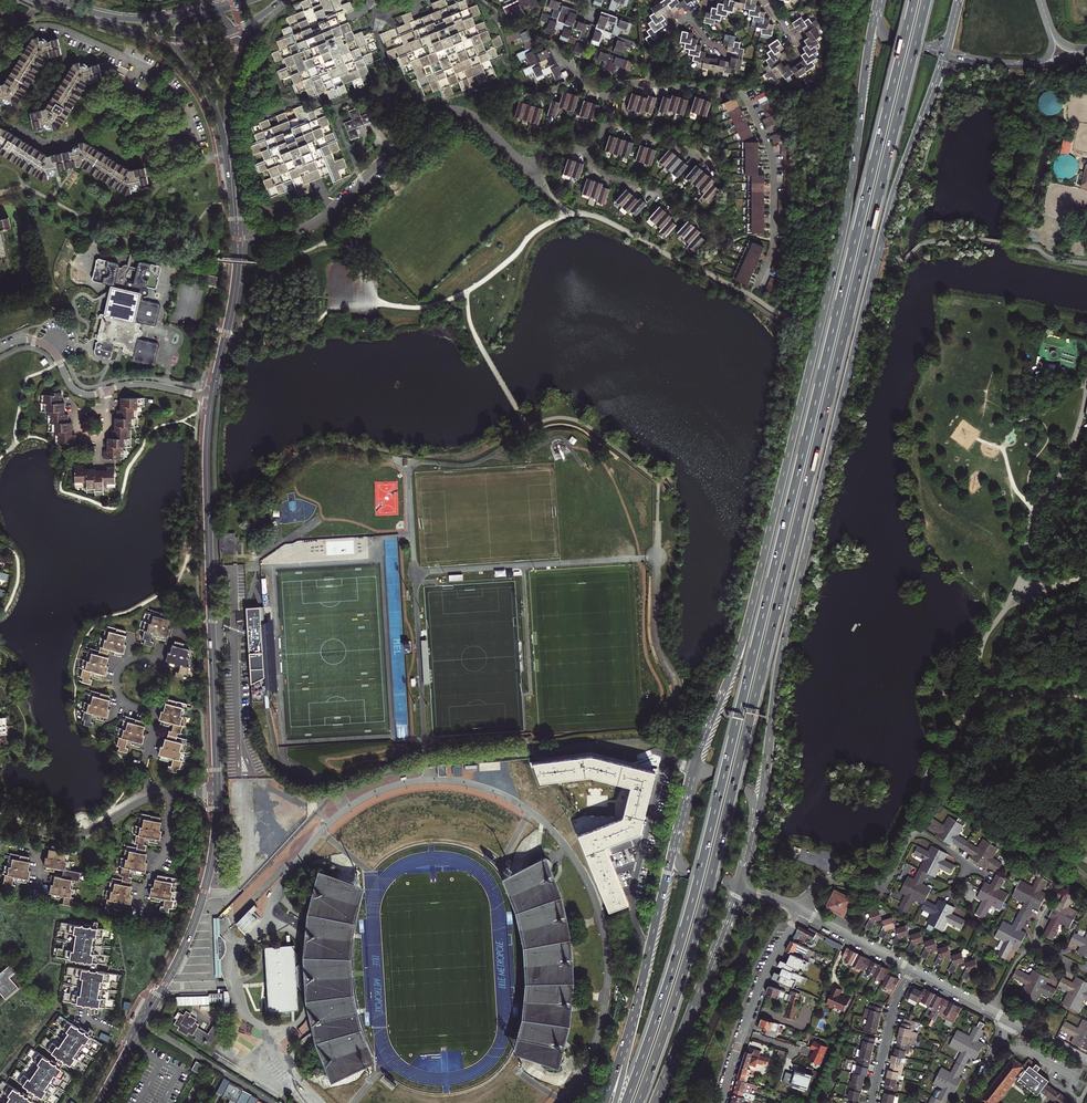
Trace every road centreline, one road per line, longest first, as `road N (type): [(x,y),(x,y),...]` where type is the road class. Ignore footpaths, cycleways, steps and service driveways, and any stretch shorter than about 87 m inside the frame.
road 1 (trunk): [(914,0),(720,795),(626,1102)]
road 2 (trunk): [(639,1102),(710,883),(926,0)]
road 3 (secondary): [(757,813),(783,645),(860,329),(895,192),(946,53)]
road 4 (secondary): [(876,9),(839,247),(744,637),(693,765)]
road 5 (tertiary): [(217,791),(207,470),(212,398)]
road 6 (residential): [(240,241),(315,223),(439,112),(478,119),(529,170)]
road 7 (residential): [(608,95),(633,83),(730,90),(747,100),(774,166),(773,244),(756,287)]
road 8 (tertiary): [(132,1043),(196,915),(217,791)]
road 9 (secondary): [(655,1102),(740,887)]
road 10 (tertiary): [(175,41),(222,128),(234,240)]
road 11 (tertiary): [(240,241),(228,124),(233,32)]
road 12 (residential): [(801,911),(762,980),(720,1102)]
road 13 (residential): [(151,797),(144,768),(154,717),(124,701),(116,683),(129,661),(158,663)]
road 14 (secondary): [(673,848),(636,1010)]
road 15 (residential): [(914,827),(884,881),(825,881),(801,911)]
road 16 (residential): [(4,818),(73,835),(151,797)]
road 17 (residential): [(583,150),(605,174),(656,190),(715,227)]
road 18 (tertiary): [(31,0),(175,41)]
road 19 (tertiary): [(204,10),(128,19),(58,0)]
road 20 (residential): [(912,970),(896,1002),(872,1102)]
road 21 (tertiary): [(212,398),(237,270)]
road 22 (residential): [(106,390),(76,391),(39,343),(0,350)]
road 23 (residential): [(606,118),(675,140),(721,172)]
road 24 (residential): [(801,911),(912,970)]

